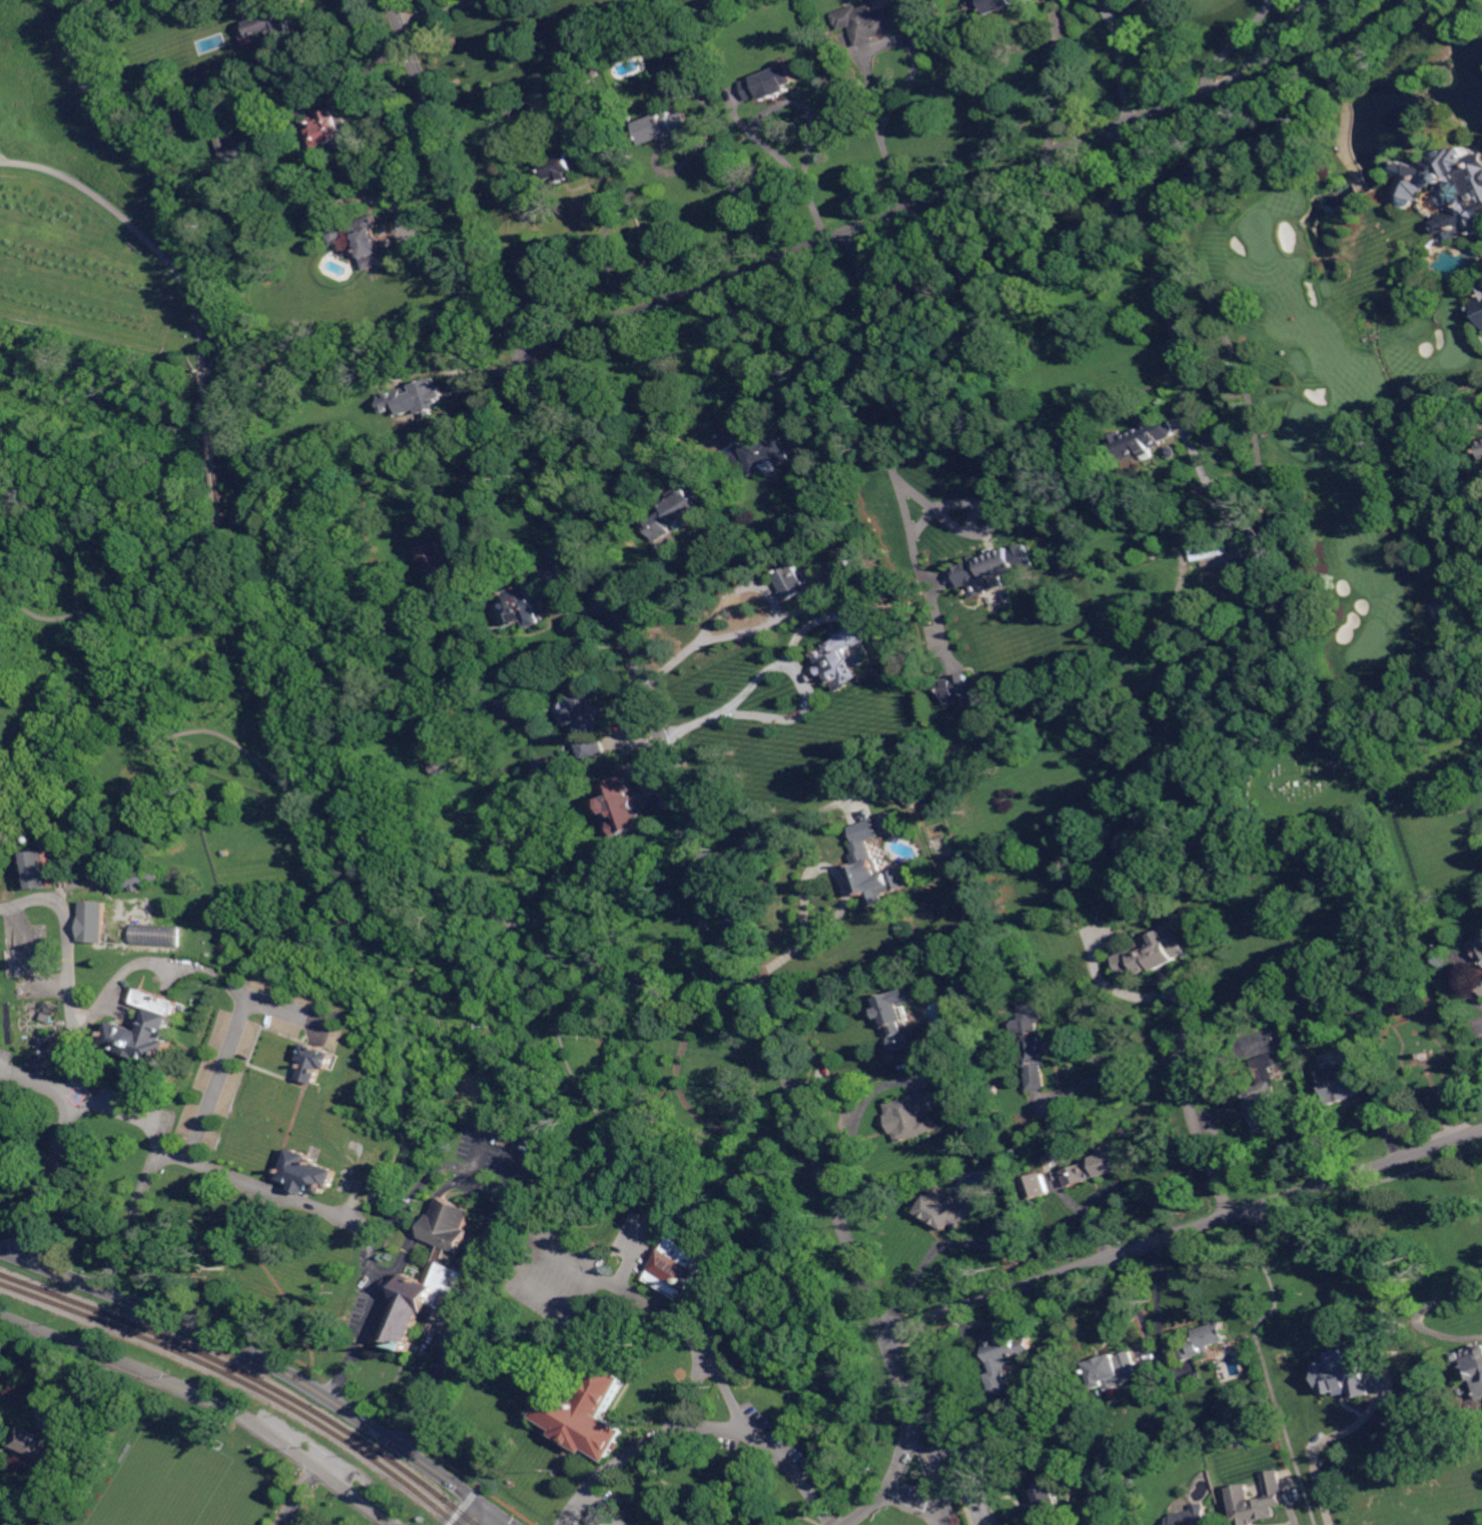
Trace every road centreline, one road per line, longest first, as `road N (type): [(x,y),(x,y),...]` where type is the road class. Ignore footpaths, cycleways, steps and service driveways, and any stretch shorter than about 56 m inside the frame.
road 1 (residential): [(951,1524),(888,1333),(393,0)]
road 2 (residential): [(523,355),(1301,63),(1322,71),(1343,95)]
road 3 (residential): [(888,1333),(1481,1129)]
road 4 (secondary): [(0,1237),(248,1349),(488,1506)]
road 5 (residential): [(0,1314),(236,1409),(397,1524)]
road 6 (residential): [(15,1242),(56,1109),(35,1079),(0,1073)]
road 7 (residential): [(1231,1215),(1193,1111),(1191,1037)]
road 8 (residential): [(848,1524),(888,1490),(914,1426)]

